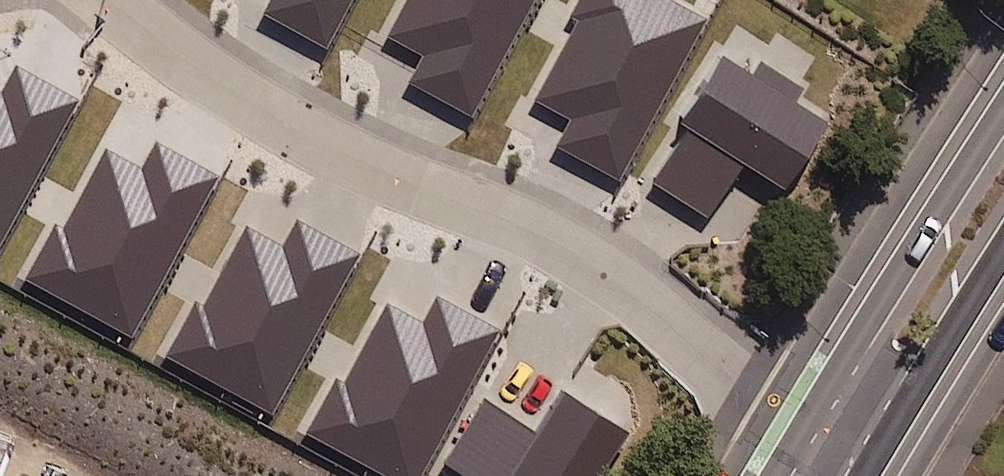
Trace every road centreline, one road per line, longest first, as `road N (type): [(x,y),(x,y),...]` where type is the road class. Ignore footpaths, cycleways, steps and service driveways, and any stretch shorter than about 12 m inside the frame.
road 1 (residential): [(800,435),(560,241),(366,168),(276,121),(114,0)]
road 2 (secondary): [(800,435),(1003,103)]
road 3 (secondary): [(1003,254),(865,475)]

